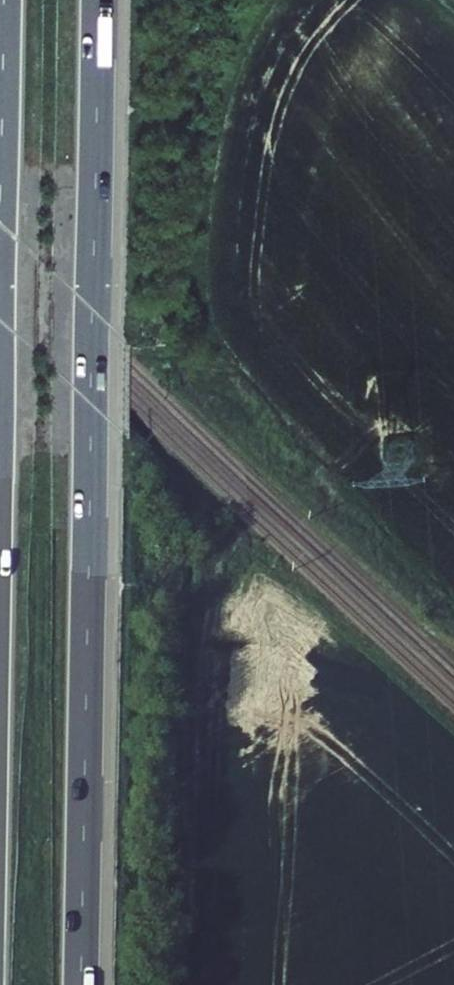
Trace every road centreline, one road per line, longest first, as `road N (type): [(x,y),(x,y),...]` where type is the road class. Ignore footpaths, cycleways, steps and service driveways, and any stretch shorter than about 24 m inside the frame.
road 1 (motorway): [(82,984),(98,0)]
road 2 (motorway): [(3,0),(0,220)]

